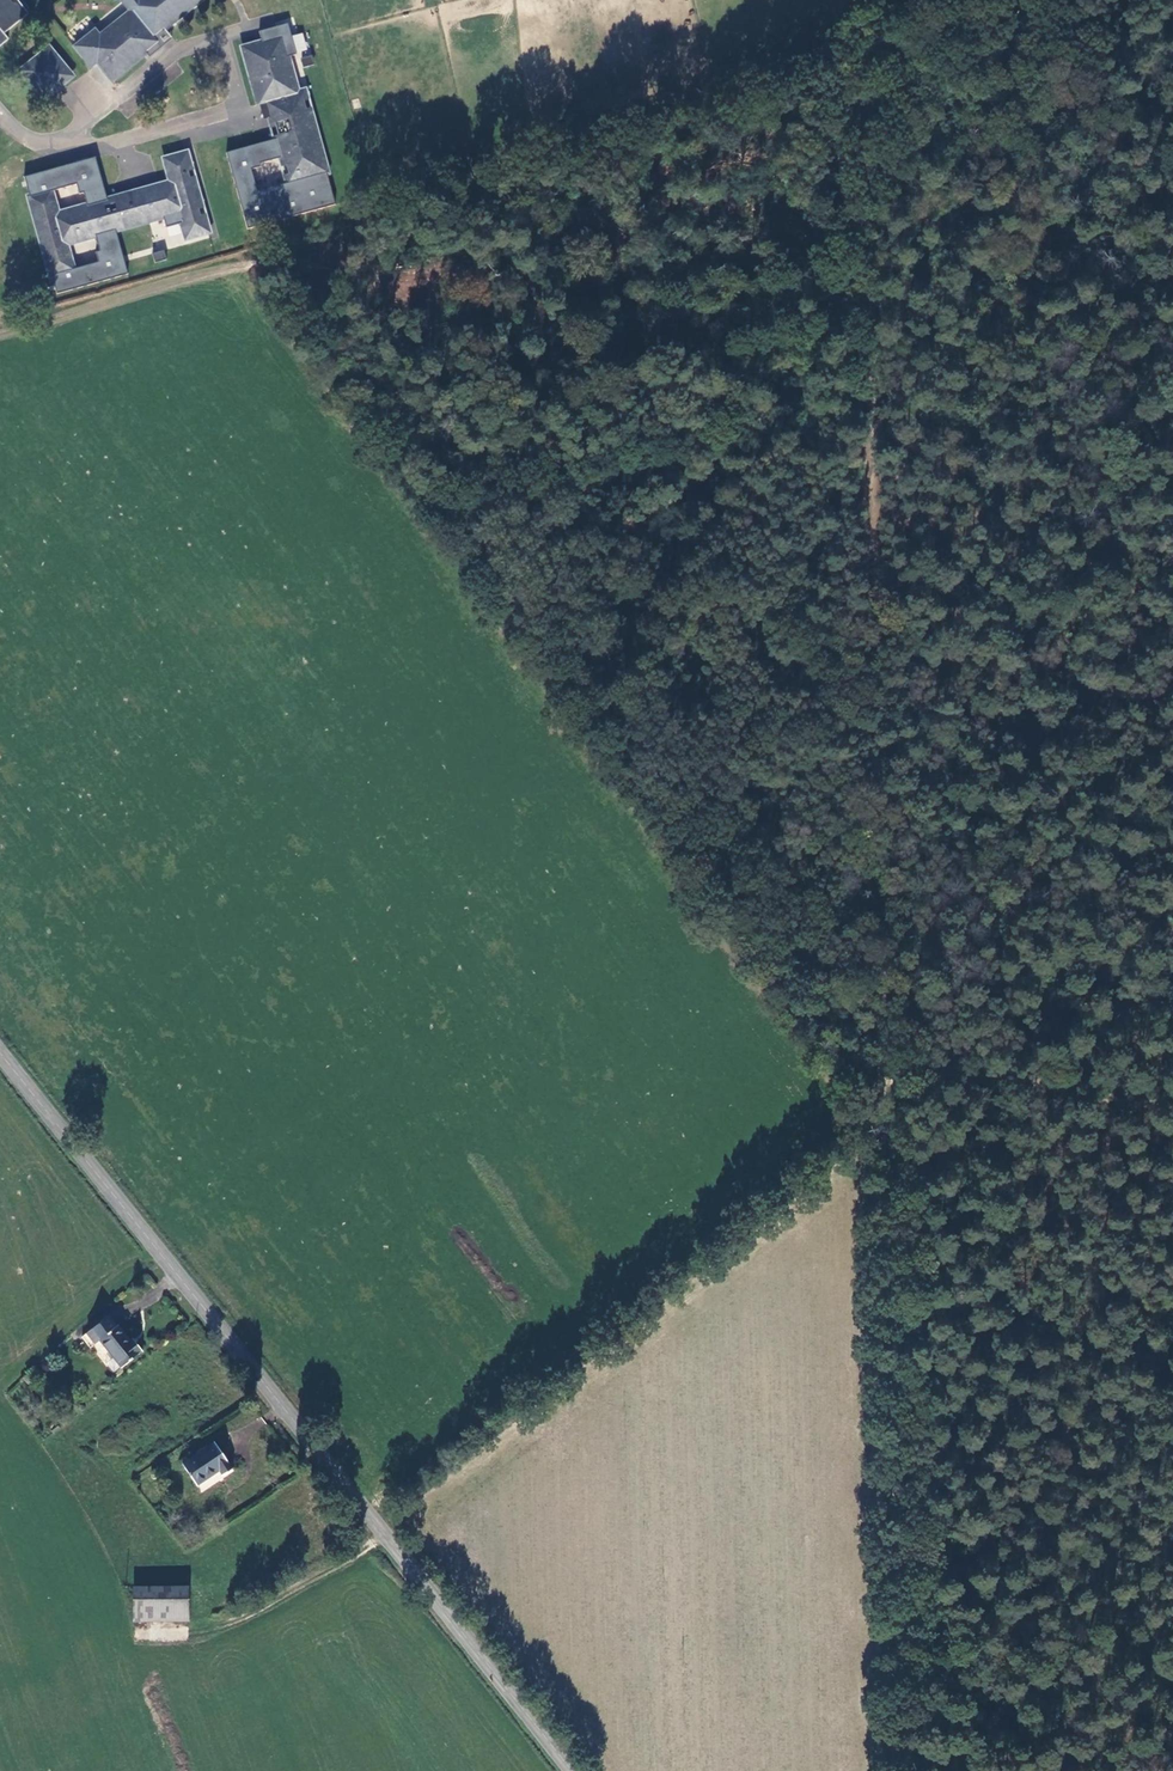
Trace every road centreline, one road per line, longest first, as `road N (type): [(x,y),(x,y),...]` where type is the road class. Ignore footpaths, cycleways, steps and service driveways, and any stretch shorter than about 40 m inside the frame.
road 1 (track): [(889,1063),(865,155),(869,84),(897,0)]
road 2 (tertiary): [(0,1052),(570,1770)]
road 3 (track): [(908,1770),(889,1063)]

